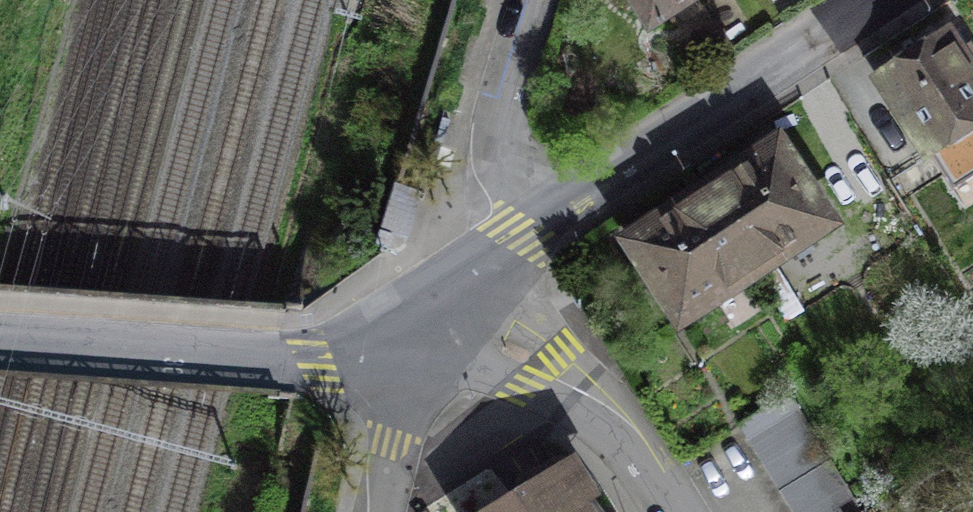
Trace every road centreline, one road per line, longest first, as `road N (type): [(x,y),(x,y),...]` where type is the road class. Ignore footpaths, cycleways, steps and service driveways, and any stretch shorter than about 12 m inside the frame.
road 1 (residential): [(445,329),(349,361),(0,339)]
road 2 (residential): [(880,0),(538,211)]
road 3 (residential): [(445,329),(544,367),(597,405),(676,511)]
road 4 (residential): [(538,211),(501,142),(542,0)]
road 5 (residential): [(445,329),(405,418),(381,511)]
road 6 (residential): [(538,211),(445,329)]

